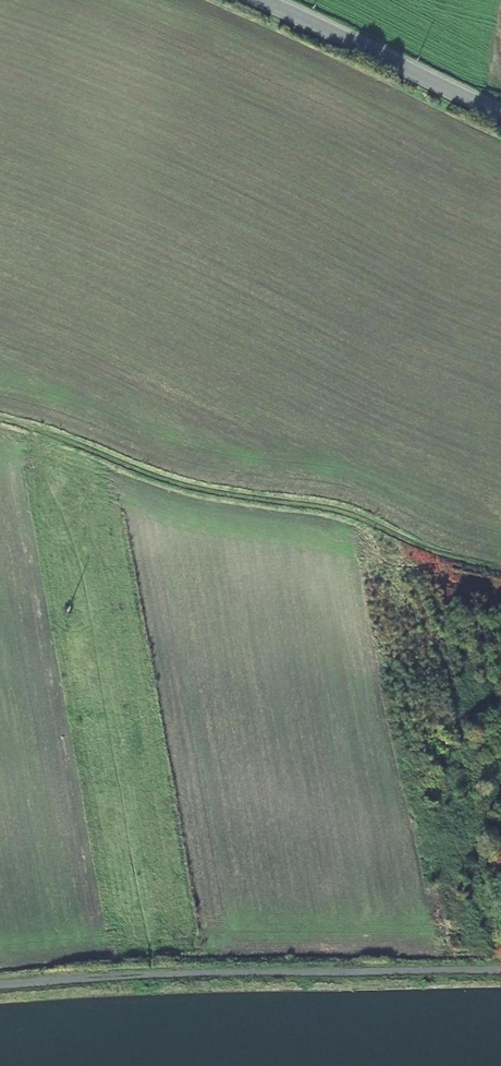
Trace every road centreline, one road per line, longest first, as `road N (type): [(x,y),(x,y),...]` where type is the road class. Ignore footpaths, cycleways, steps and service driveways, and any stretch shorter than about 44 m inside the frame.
road 1 (track): [(0,418),(202,491),(320,505),(500,570)]
road 2 (unclassified): [(500,970),(0,982)]
road 3 (tertiary): [(256,0),(500,116)]

